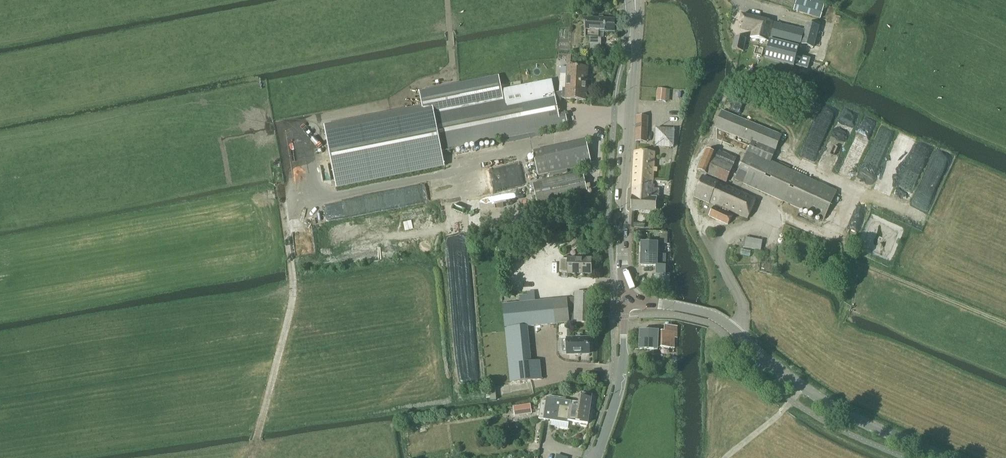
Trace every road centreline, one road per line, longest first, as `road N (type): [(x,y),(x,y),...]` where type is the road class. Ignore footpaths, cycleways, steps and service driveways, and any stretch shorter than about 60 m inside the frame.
road 1 (track): [(251,457),(295,285),(282,185),(321,178),(310,119),(408,100),(427,79),(456,73),(448,0)]
road 2 (tertiary): [(948,457),(803,388),(712,314),(626,302)]
road 3 (tertiary): [(626,302),(621,254),(634,0)]
road 4 (unclassified): [(595,457),(617,391),(626,302)]

